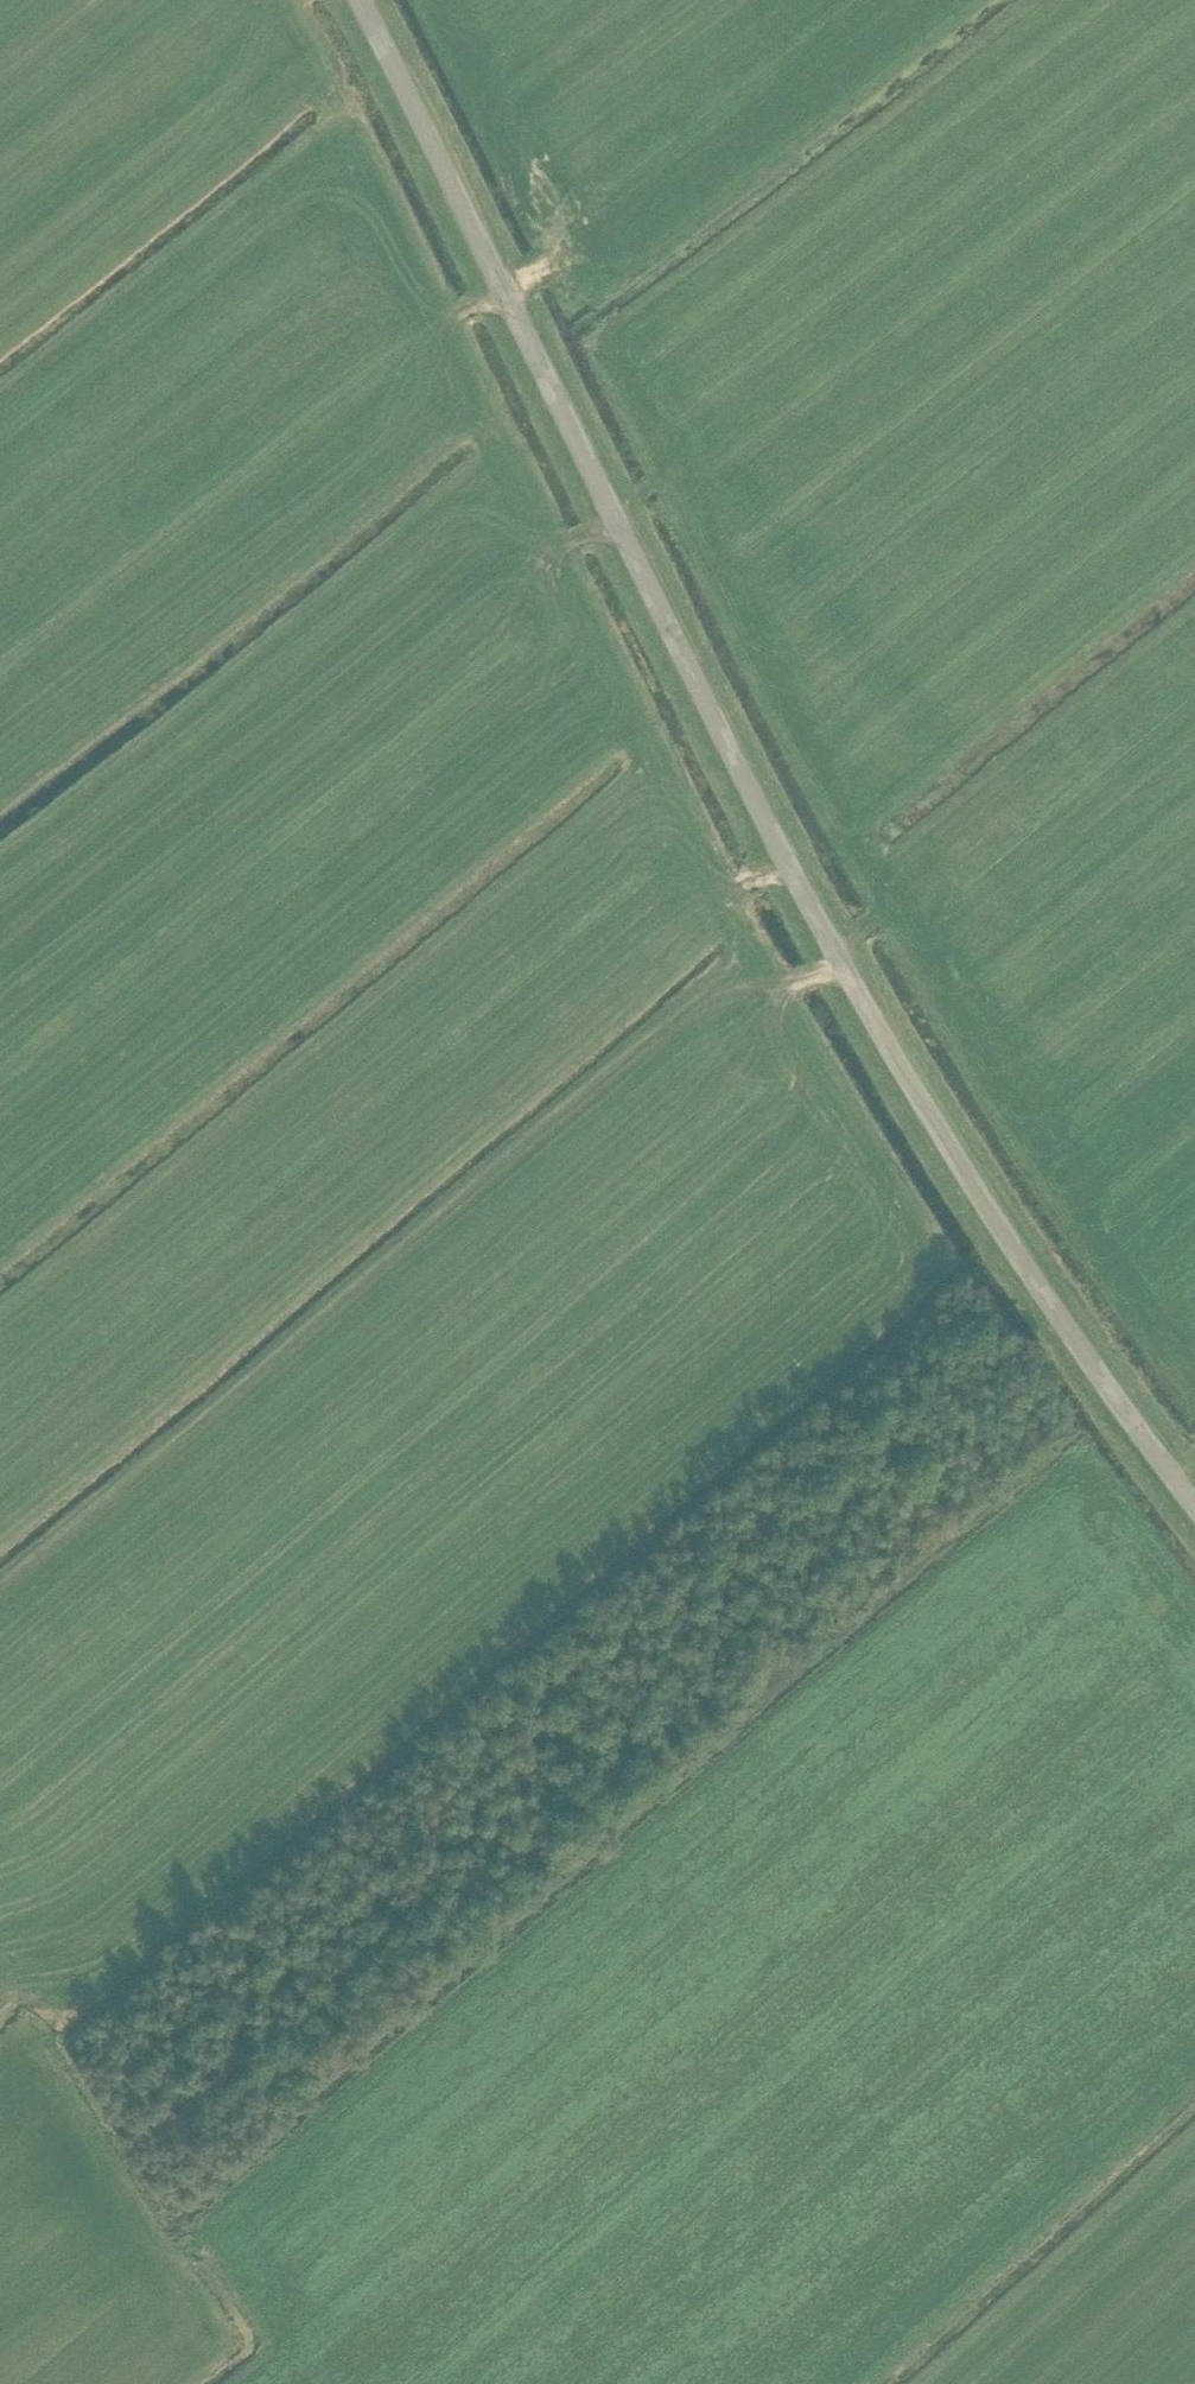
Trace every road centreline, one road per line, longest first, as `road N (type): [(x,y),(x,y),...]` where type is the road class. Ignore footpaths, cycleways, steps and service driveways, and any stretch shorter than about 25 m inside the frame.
road 1 (unclassified): [(1194,1506),(1034,1281),(831,946),(359,0)]

